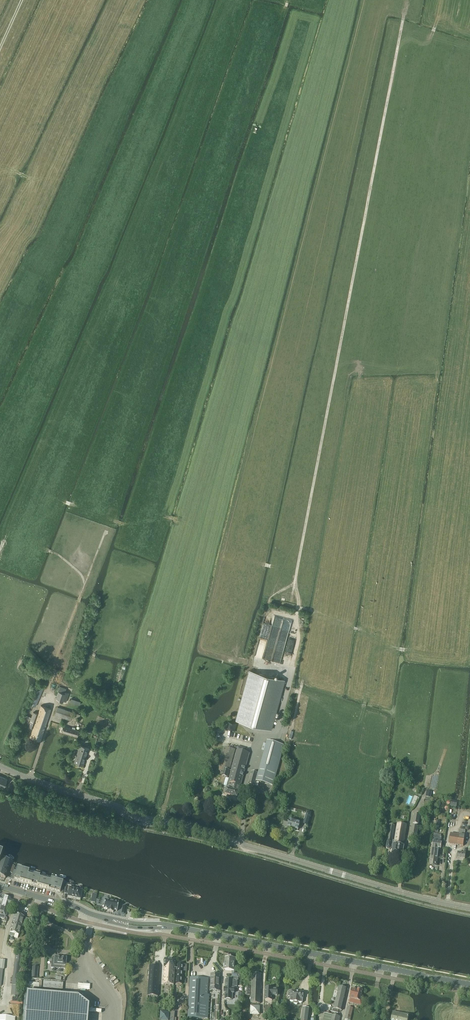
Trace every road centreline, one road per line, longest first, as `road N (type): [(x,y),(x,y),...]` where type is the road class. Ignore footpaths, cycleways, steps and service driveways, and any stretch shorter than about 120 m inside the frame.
road 1 (track): [(297,571),(404,16)]
road 2 (tertiary): [(469,908),(160,822)]
road 3 (track): [(240,844),(259,733),(279,737),(290,689),(297,571)]
road 4 (tertiary): [(187,929),(469,984)]
road 5 (tertiary): [(119,922),(0,885)]
road 6 (tertiary): [(117,807),(0,765)]

